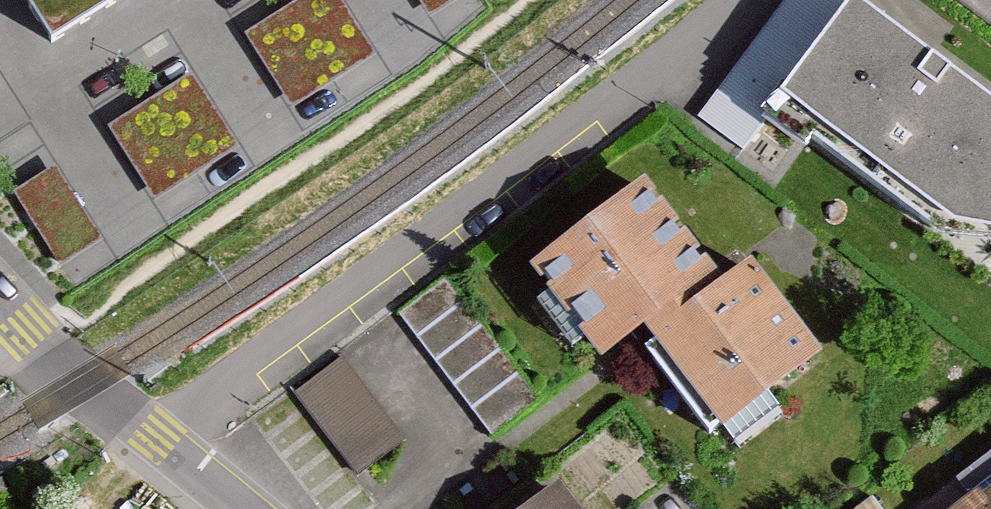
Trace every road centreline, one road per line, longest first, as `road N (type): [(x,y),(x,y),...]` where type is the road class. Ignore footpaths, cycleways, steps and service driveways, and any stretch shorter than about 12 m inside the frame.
road 1 (residential): [(0,297),(243,508)]

